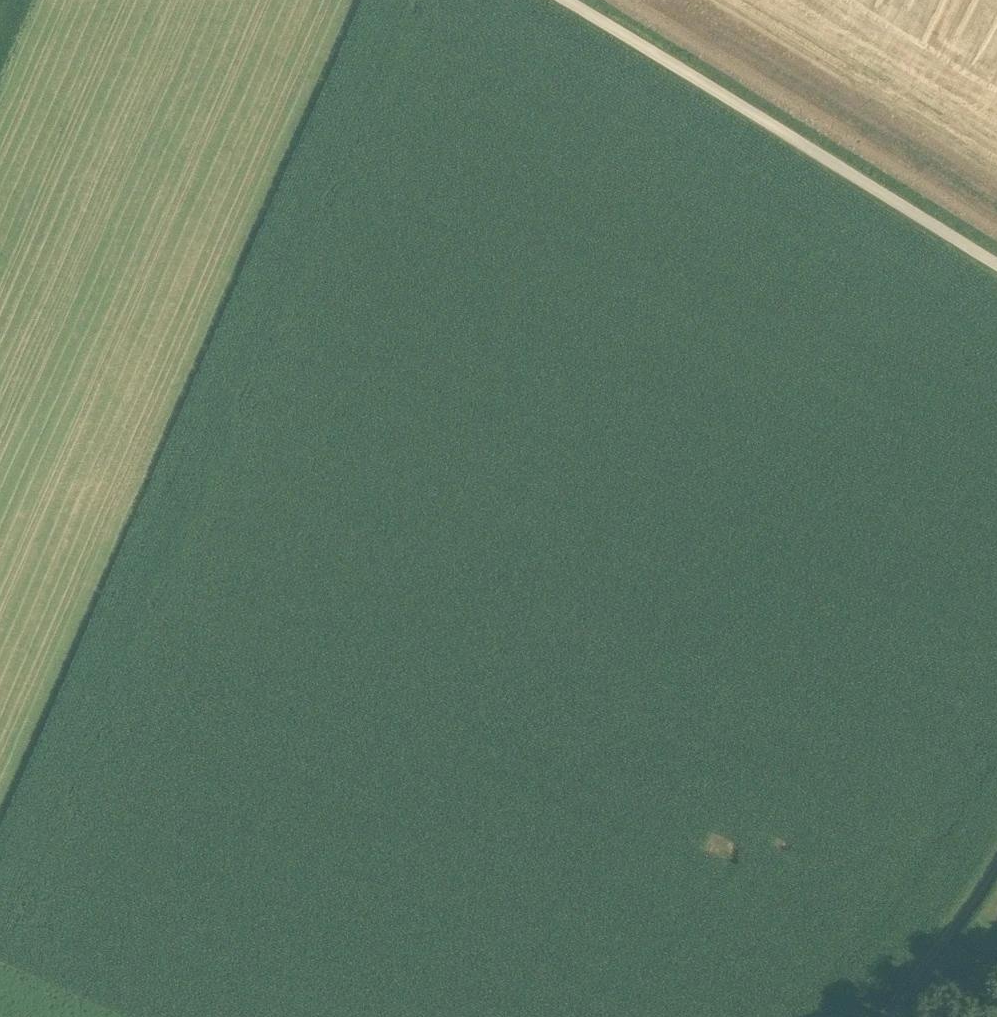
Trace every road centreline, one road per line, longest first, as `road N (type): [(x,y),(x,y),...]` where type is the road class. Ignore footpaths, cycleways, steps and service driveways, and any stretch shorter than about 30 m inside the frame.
road 1 (track): [(996,265),(566,0)]
road 2 (track): [(996,867),(885,1016)]

